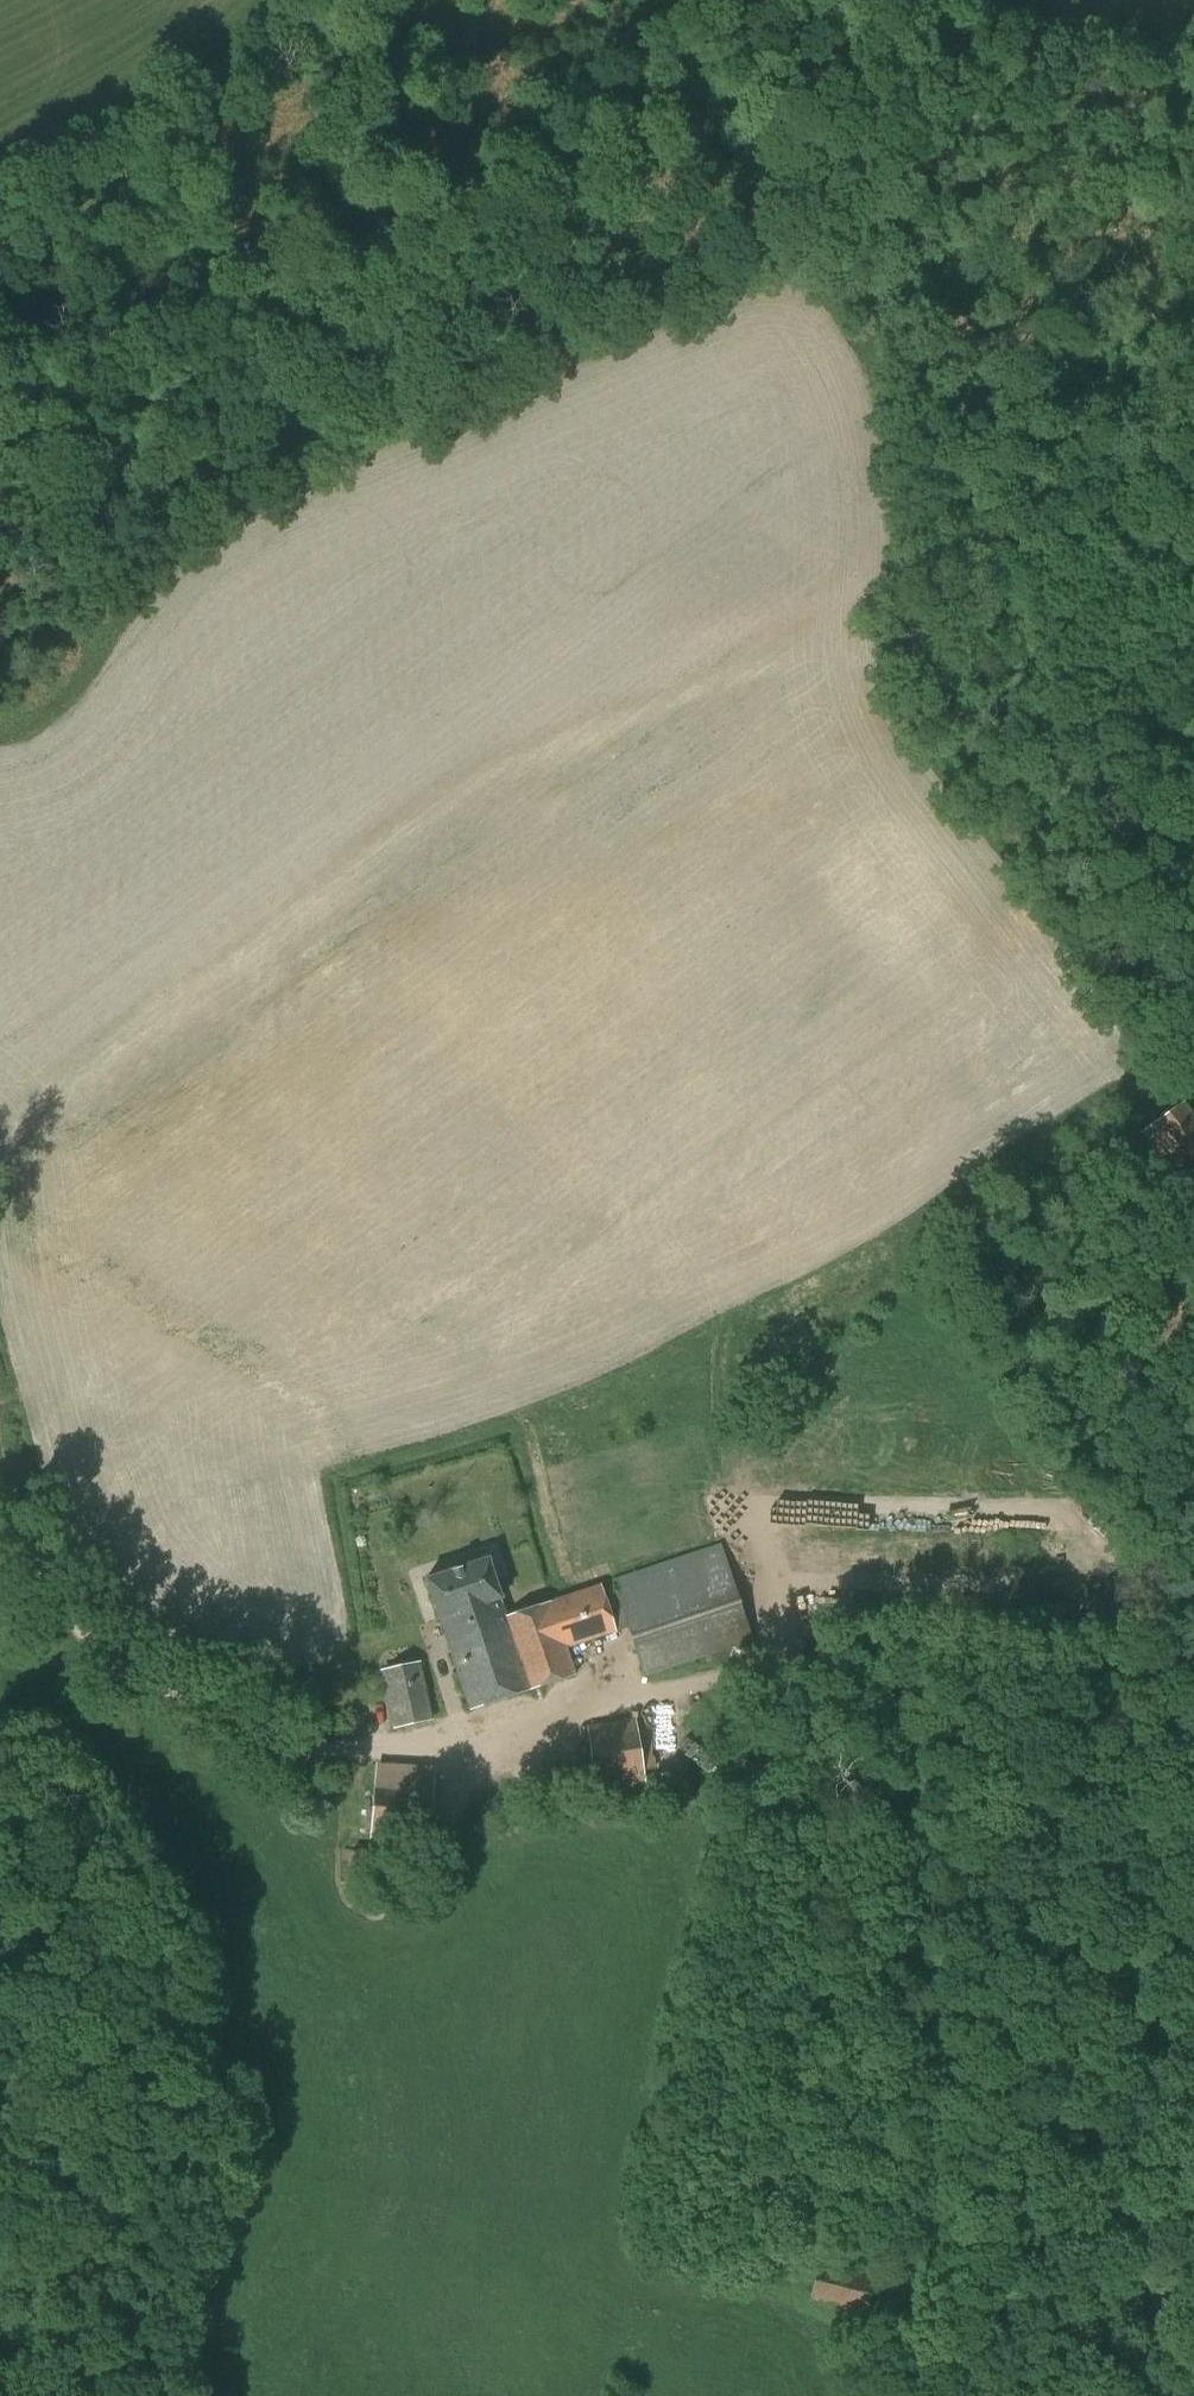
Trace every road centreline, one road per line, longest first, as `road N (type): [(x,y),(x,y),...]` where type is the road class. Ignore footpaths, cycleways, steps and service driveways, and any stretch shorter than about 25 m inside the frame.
road 1 (track): [(929,2395),(938,2016),(919,1714),(925,1694),(957,1673),(1126,1668),(1146,1604),(1193,1526)]
road 2 (track): [(1193,1065),(966,753),(1038,648),(1192,460)]
road 3 (unclassified): [(382,1746),(333,1746),(245,1727),(93,1651),(18,1499),(0,1479)]

